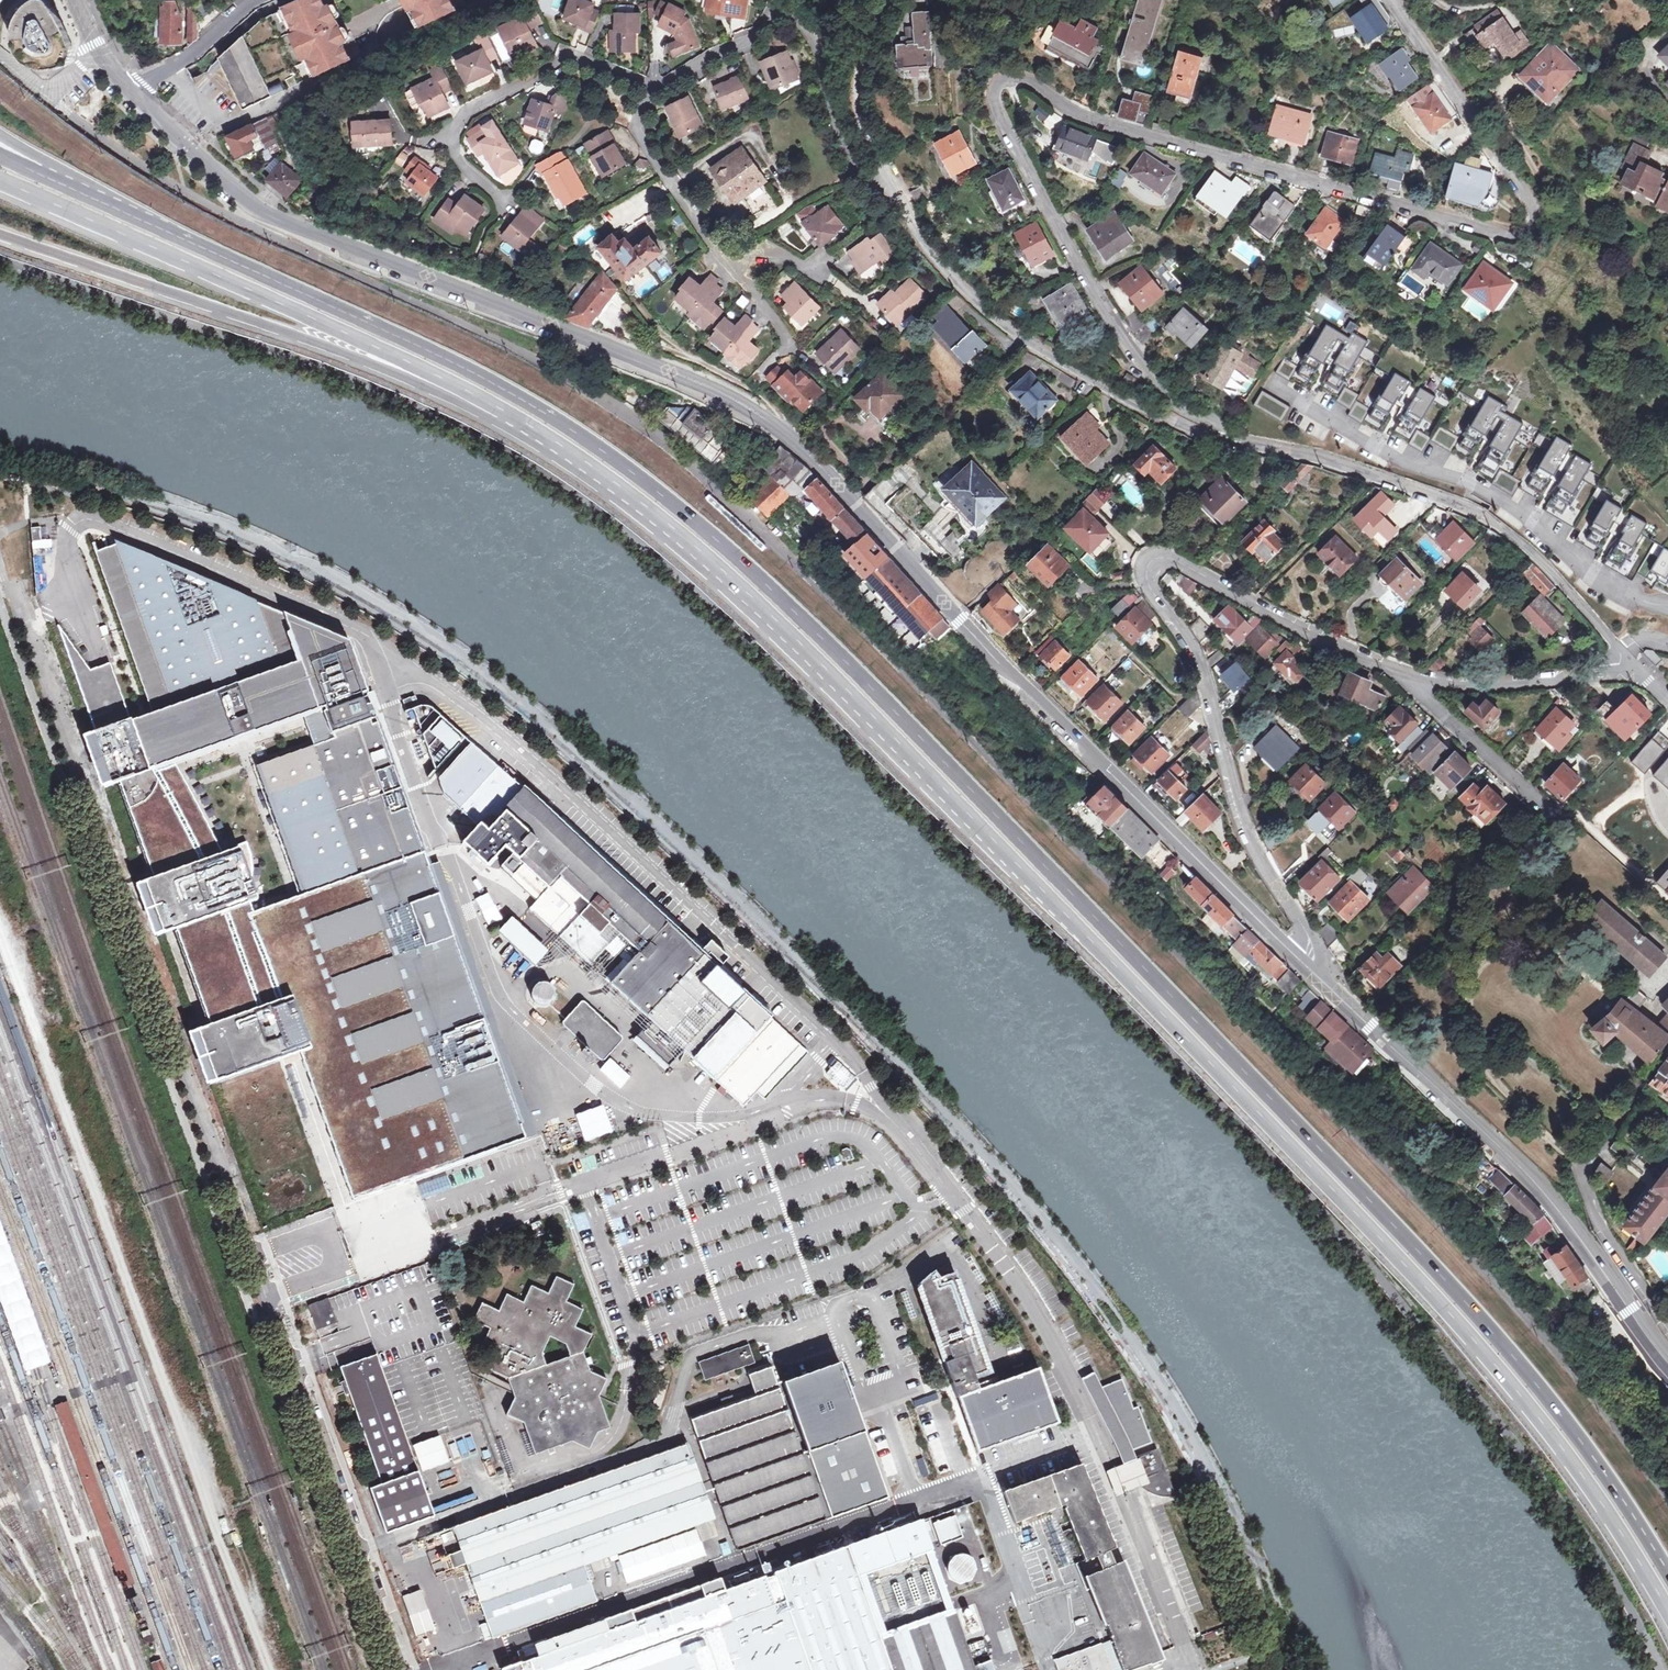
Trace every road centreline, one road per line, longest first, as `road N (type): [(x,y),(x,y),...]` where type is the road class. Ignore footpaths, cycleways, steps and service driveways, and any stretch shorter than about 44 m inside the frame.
road 1 (trunk): [(1667,1573),(1577,1434),(1416,1251),(745,565),(589,441),(507,391),(32,170)]
road 2 (trunk): [(500,408),(601,476),(730,585),(1207,1062),(1506,1389),(1595,1499),(1667,1619)]
road 3 (tertiary): [(132,95),(266,217),(698,381),(807,447),(1014,676),(1306,967)]
road 4 (residential): [(1233,441),(1151,372),(1090,294),(1005,130),(997,83),(1018,75),(1089,117),(1521,236),(1538,215),(1393,0)]
road 5 (track): [(0,931),(270,1669)]
road 6 (residential): [(1306,967),(1314,949),(1259,856),(1201,671),(1149,586),(1147,567),(1169,559),(1347,654),(1414,678)]
road 7 (trunk): [(0,179),(500,408)]
road 8 (tertiary): [(1306,967),(1548,1201),(1667,1363)]
road 9 (trunk): [(0,236),(240,317),(453,400),(500,408)]
road 10 (residential): [(1635,671),(1553,574),(1484,516),(1313,455),(1233,441)]
road 11 (residential): [(1233,441),(1160,418),(1014,330),(937,257),(894,186)]
road 12 (residential): [(894,186),(851,158),(813,43),(782,6),(757,35),(656,89)]
road 13 (residential): [(656,89),(638,131),(731,265),(814,363)]
road 14 (residential): [(656,89),(570,55),(472,107),(455,132),(458,159),(507,201)]
road 15 (residential): [(1667,1325),(1605,1235),(1583,1177),(1667,1056)]
road 16 (residential): [(296,1375),(402,1669)]
road 17 (residential): [(1414,678),(1482,685),(1635,671)]
road 18 (residential): [(894,186),(857,110),(869,31),(890,0)]
road 19 (residential): [(1414,678),(1422,698),(1548,808)]
road 20 (track): [(653,324),(762,396),(781,412),(784,430)]
road 21 (unclassified): [(262,0),(132,95)]

